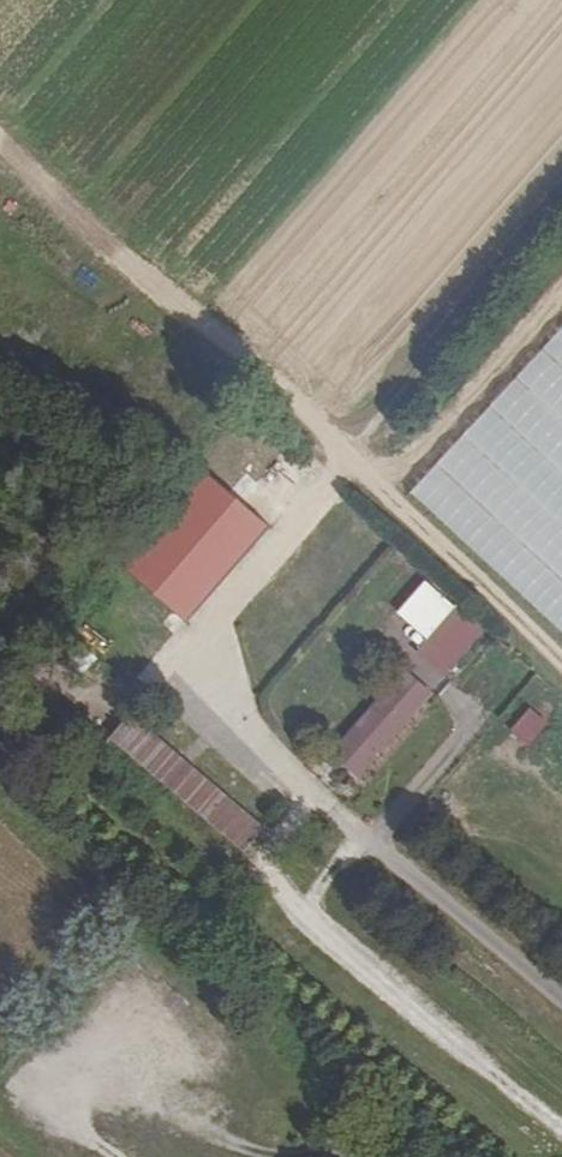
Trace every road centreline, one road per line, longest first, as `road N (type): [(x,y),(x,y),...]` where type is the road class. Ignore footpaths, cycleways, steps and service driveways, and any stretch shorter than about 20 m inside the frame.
road 1 (track): [(0,141),(561,673)]
road 2 (track): [(344,460),(561,207)]

